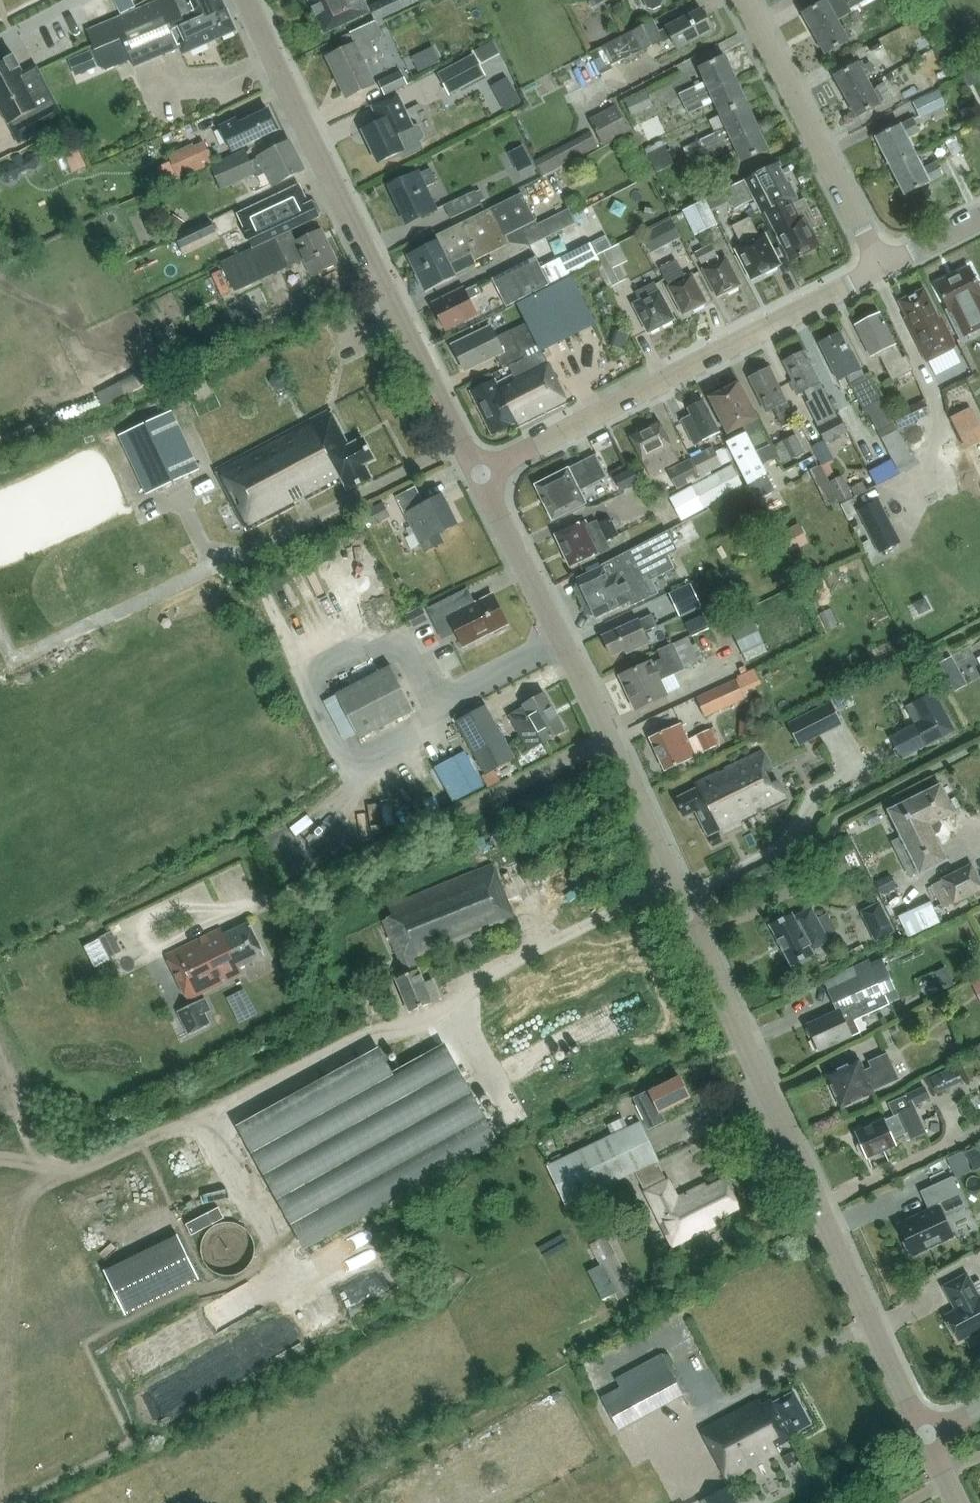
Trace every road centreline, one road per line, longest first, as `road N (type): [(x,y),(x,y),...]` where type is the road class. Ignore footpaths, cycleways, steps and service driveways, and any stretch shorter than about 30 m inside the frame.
road 1 (tertiary): [(926,1435),(692,915),(482,476)]
road 2 (tertiary): [(482,476),(247,0)]
road 3 (residential): [(482,476),(886,267)]
road 4 (residential): [(886,267),(748,0)]

